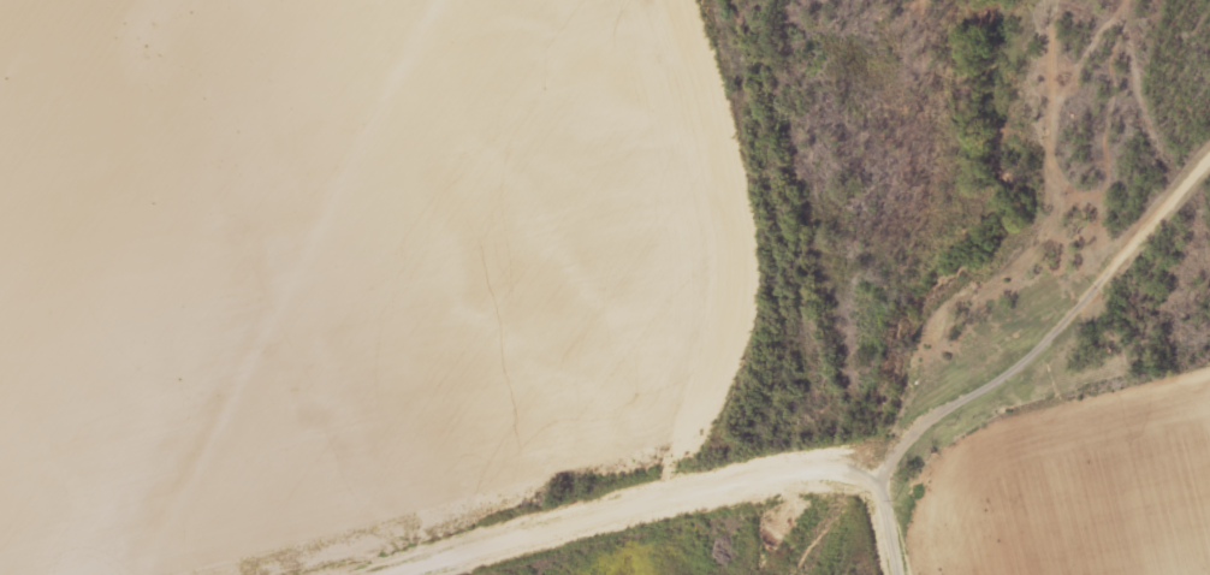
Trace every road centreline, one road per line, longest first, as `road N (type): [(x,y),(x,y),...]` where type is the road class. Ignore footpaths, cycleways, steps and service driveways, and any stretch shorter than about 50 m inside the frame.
road 1 (residential): [(866,475),(1016,372),(1209,166)]
road 2 (residential): [(409,574),(813,461)]

